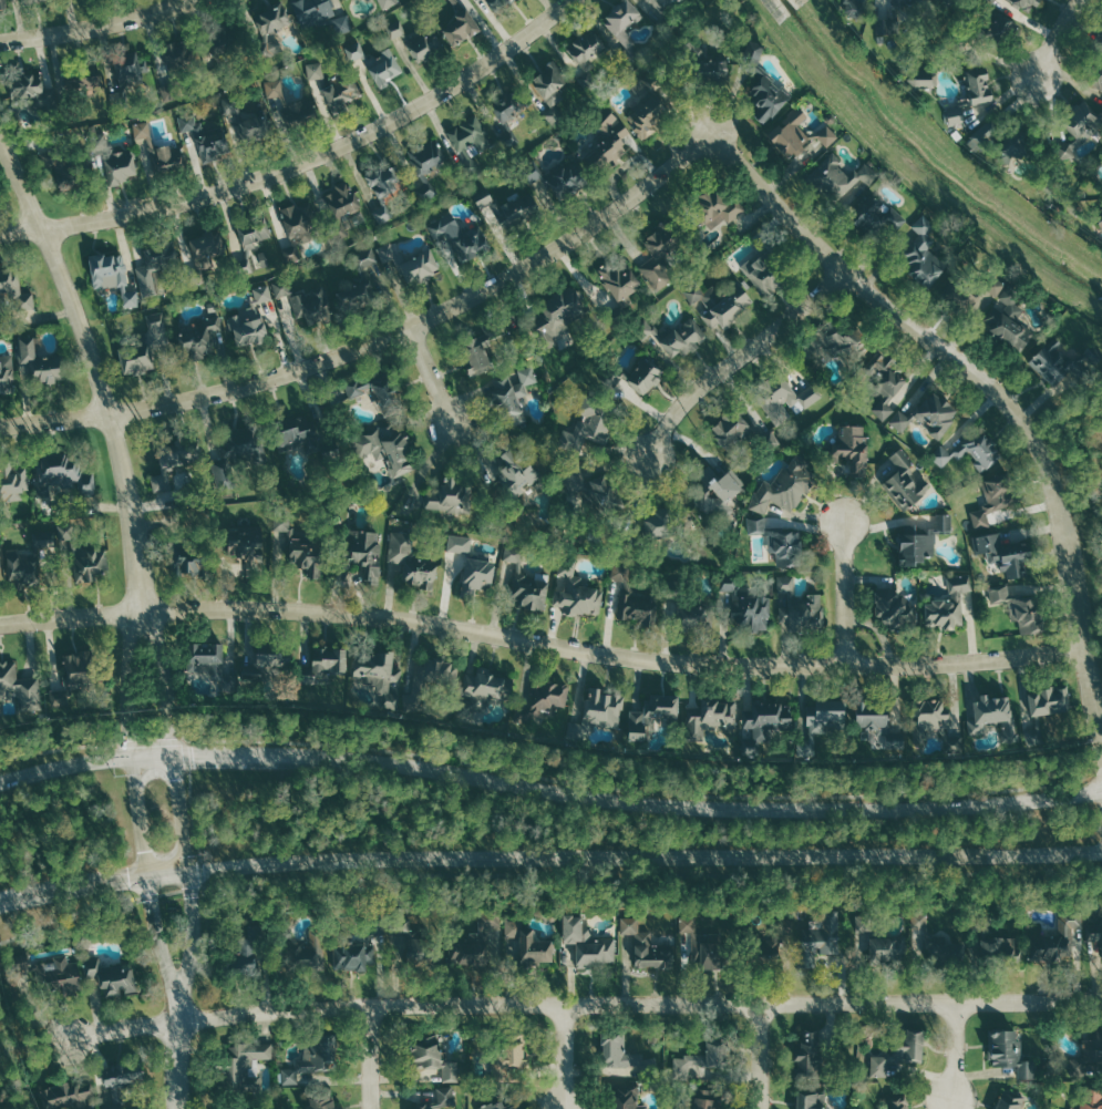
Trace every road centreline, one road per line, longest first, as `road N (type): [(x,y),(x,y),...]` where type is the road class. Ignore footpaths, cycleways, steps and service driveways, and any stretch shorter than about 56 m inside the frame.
road 1 (secondary): [(1101,790),(892,807),(699,805),(518,785),(338,753),(189,751),(60,766),(0,782)]
road 2 (secondary): [(0,903),(189,866),(388,854),(1101,853)]
road 3 (residential): [(0,625),(259,609),(399,618),(666,661),(967,663),(1090,651)]
road 4 (residential): [(71,1041),(183,1021),(374,1005),(1101,1001)]
road 5 (residential): [(0,426),(109,413),(291,374),(418,328),(624,204),(704,133)]
road 6 (residential): [(1101,737),(1059,489),(1029,429),(992,387),(845,270),(704,133)]
road 7 (residential): [(568,0),(485,65),(298,166),(219,192),(0,232)]
road 8 (tertiary): [(144,613),(137,530),(109,413),(70,294),(0,138)]
road 9 (residential): [(845,270),(690,396),(650,452)]
road 10 (tertiary): [(189,866),(173,670),(144,613)]
road 11 (residential): [(187,0),(113,24),(0,42)]
road 12 (residential): [(183,1021),(192,974),(189,866)]
road 13 (residential): [(150,874),(183,1021)]
road 14 (tertiary): [(144,613),(131,658),(138,753)]
road 15 (residential): [(846,663),(846,522)]
road 16 (tertiary): [(138,753),(150,874)]

